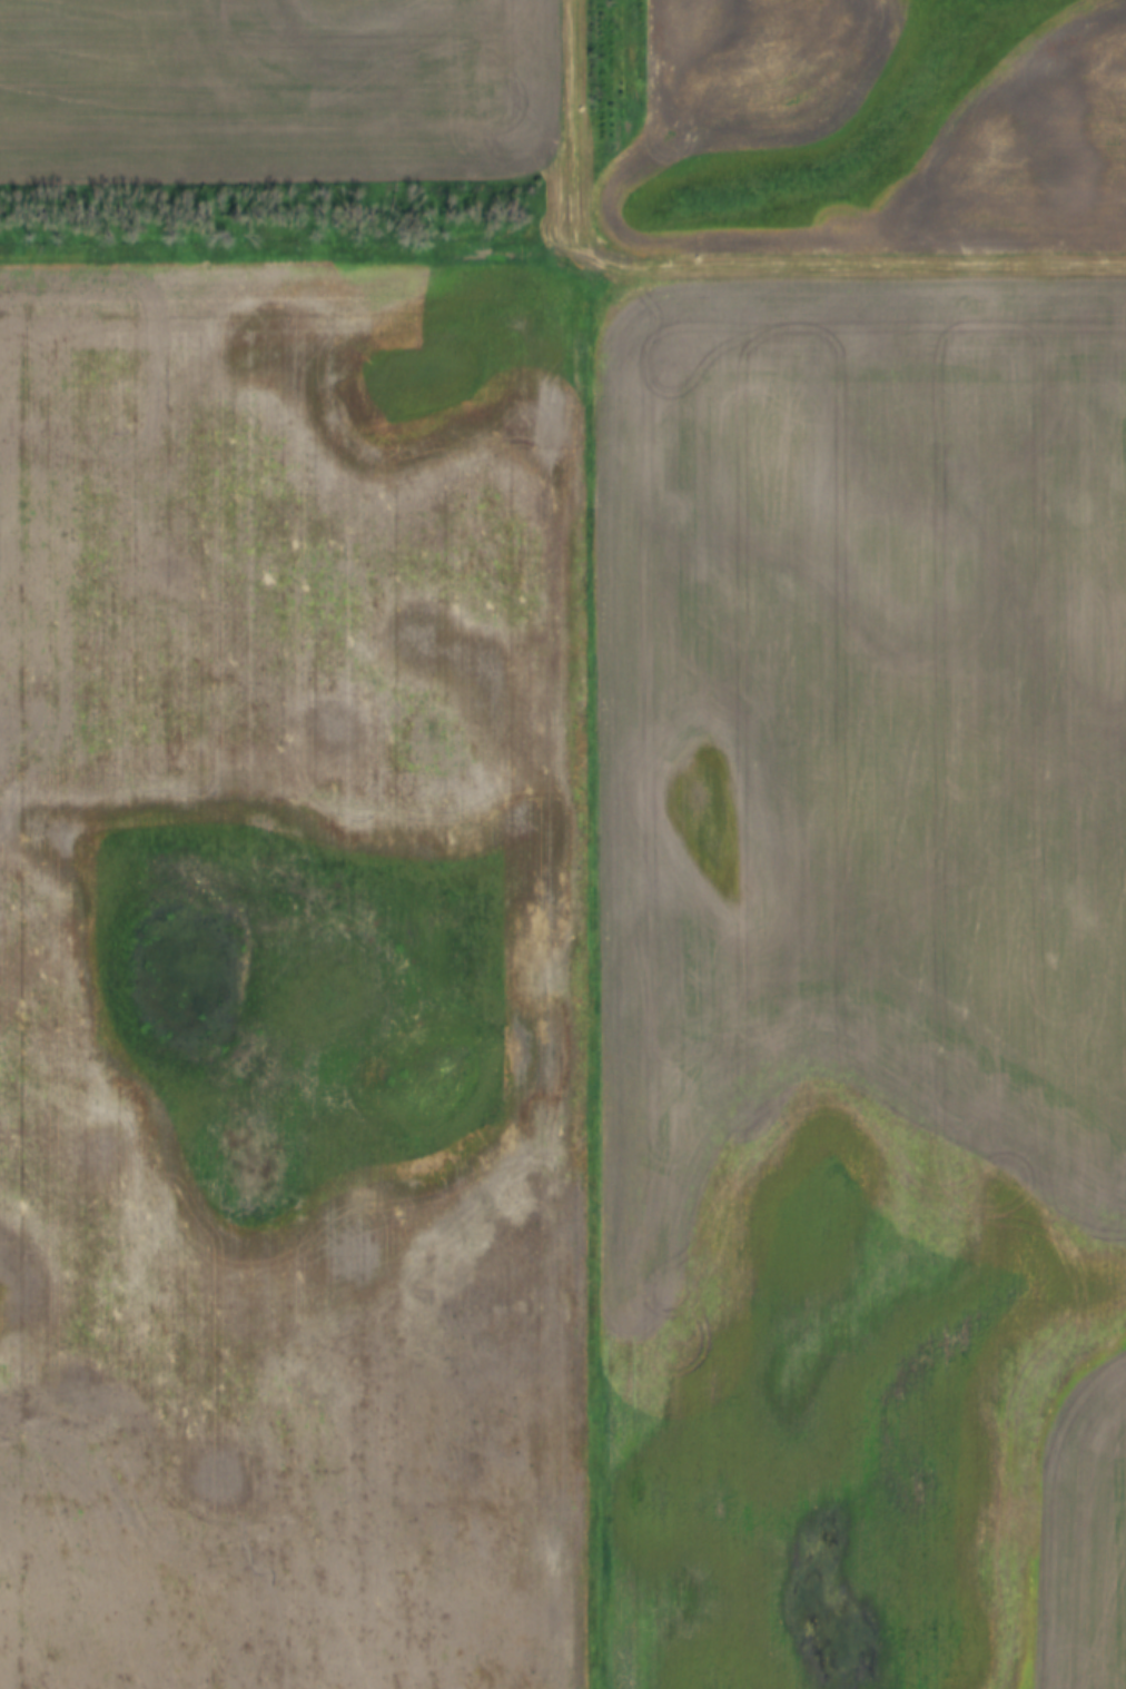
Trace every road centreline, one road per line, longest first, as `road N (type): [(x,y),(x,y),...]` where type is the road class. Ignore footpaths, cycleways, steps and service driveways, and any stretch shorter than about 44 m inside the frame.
road 1 (track): [(590,1688),(580,0)]

